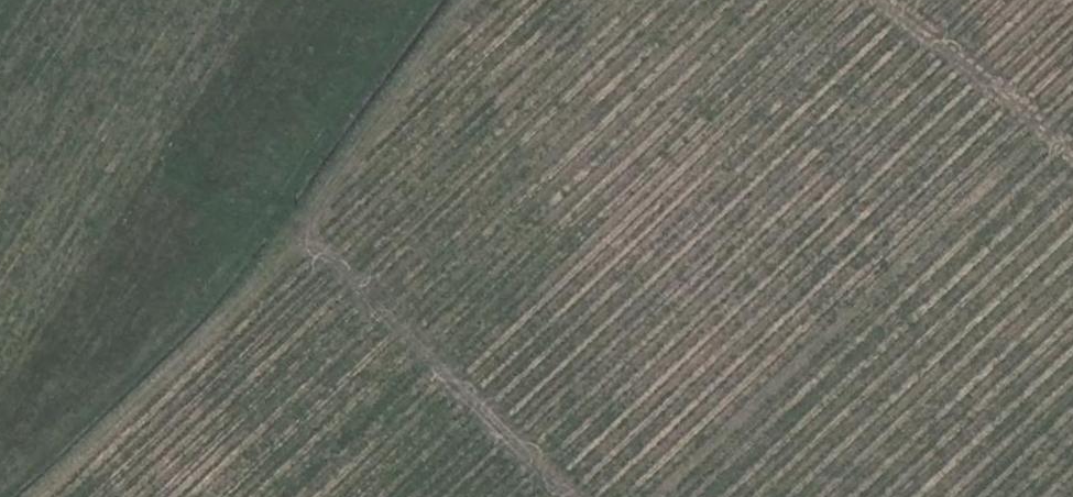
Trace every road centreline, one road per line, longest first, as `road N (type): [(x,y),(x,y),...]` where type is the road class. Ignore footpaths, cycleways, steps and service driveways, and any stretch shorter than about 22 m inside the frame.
road 1 (track): [(877,0),(1072,155)]

